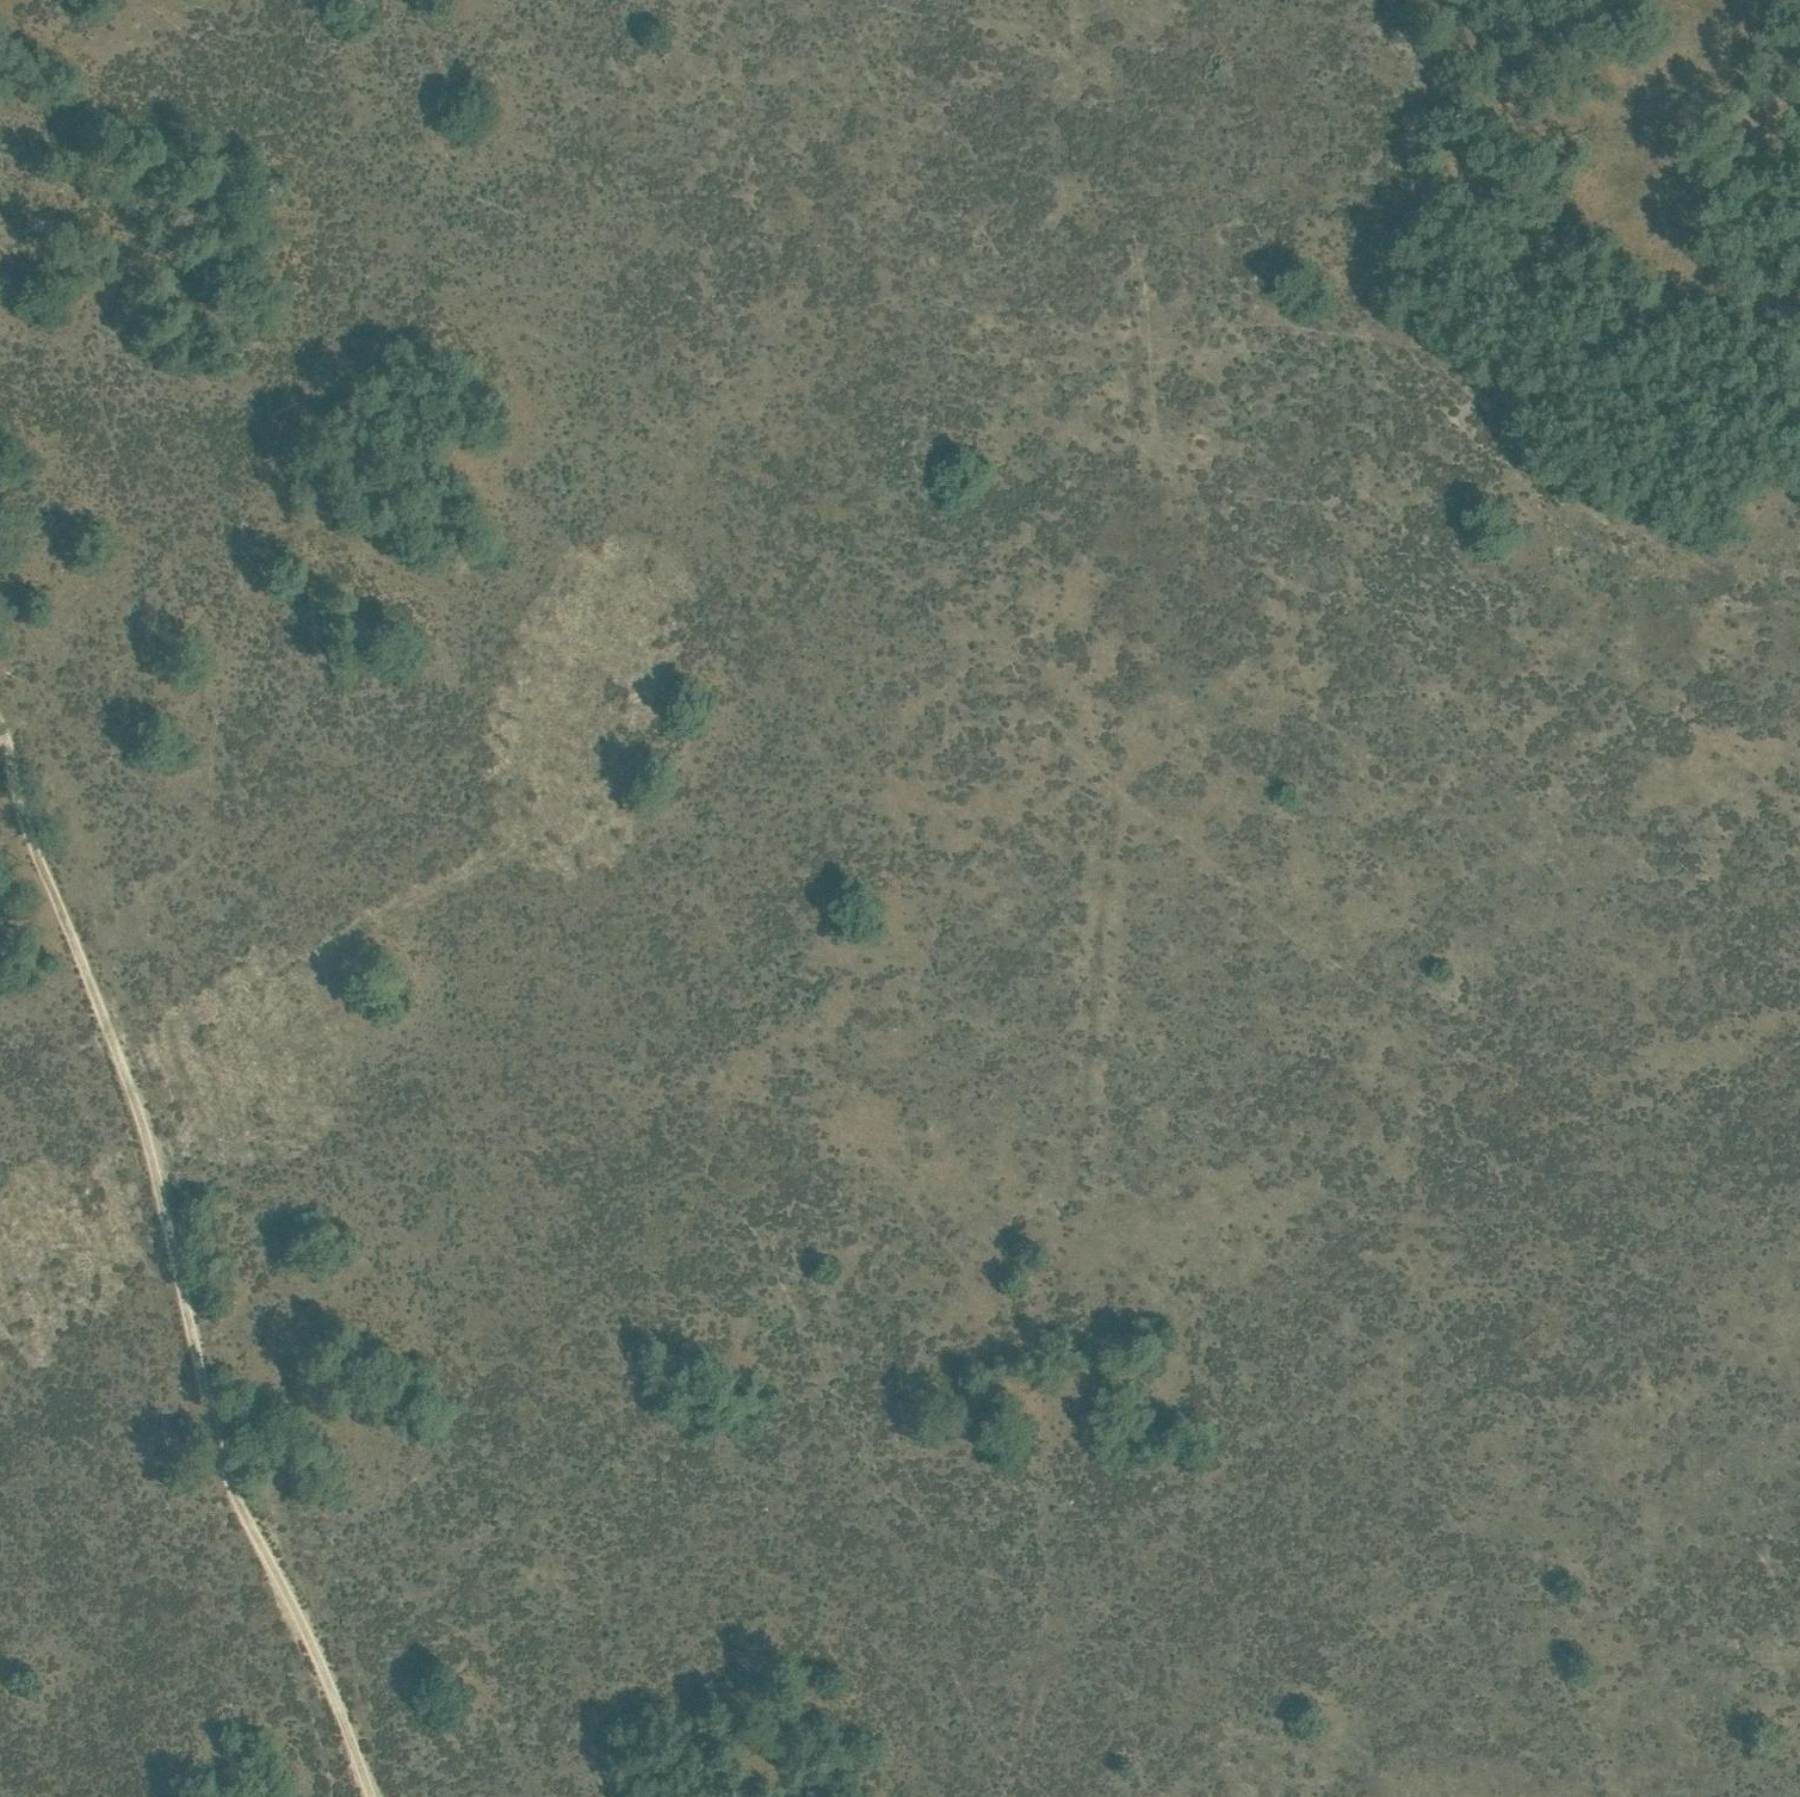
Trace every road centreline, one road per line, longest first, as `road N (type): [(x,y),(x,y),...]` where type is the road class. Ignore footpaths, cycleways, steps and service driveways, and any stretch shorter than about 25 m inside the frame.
road 1 (track): [(0,743),(128,1091),(187,1294),(228,1477),(326,1675),(367,1796)]

